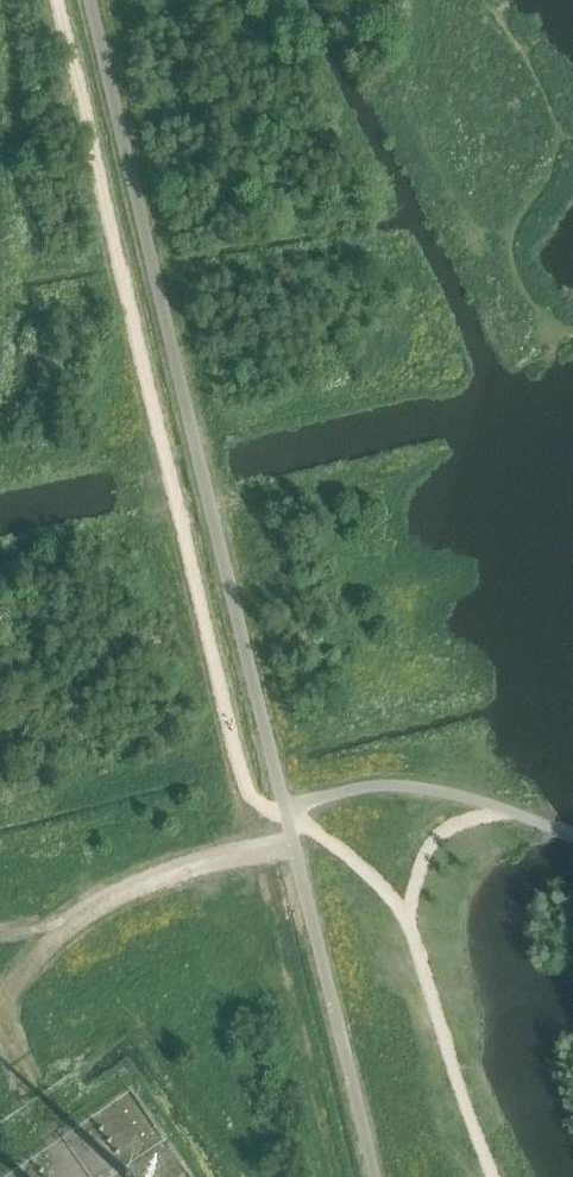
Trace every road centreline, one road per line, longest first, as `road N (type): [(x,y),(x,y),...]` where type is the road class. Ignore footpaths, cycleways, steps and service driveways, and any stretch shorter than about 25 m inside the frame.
road 1 (track): [(292,851),(171,877),(110,903),(36,960),(5,998),(9,1047),(38,1109)]
road 2 (track): [(426,0),(426,129),(492,243)]

